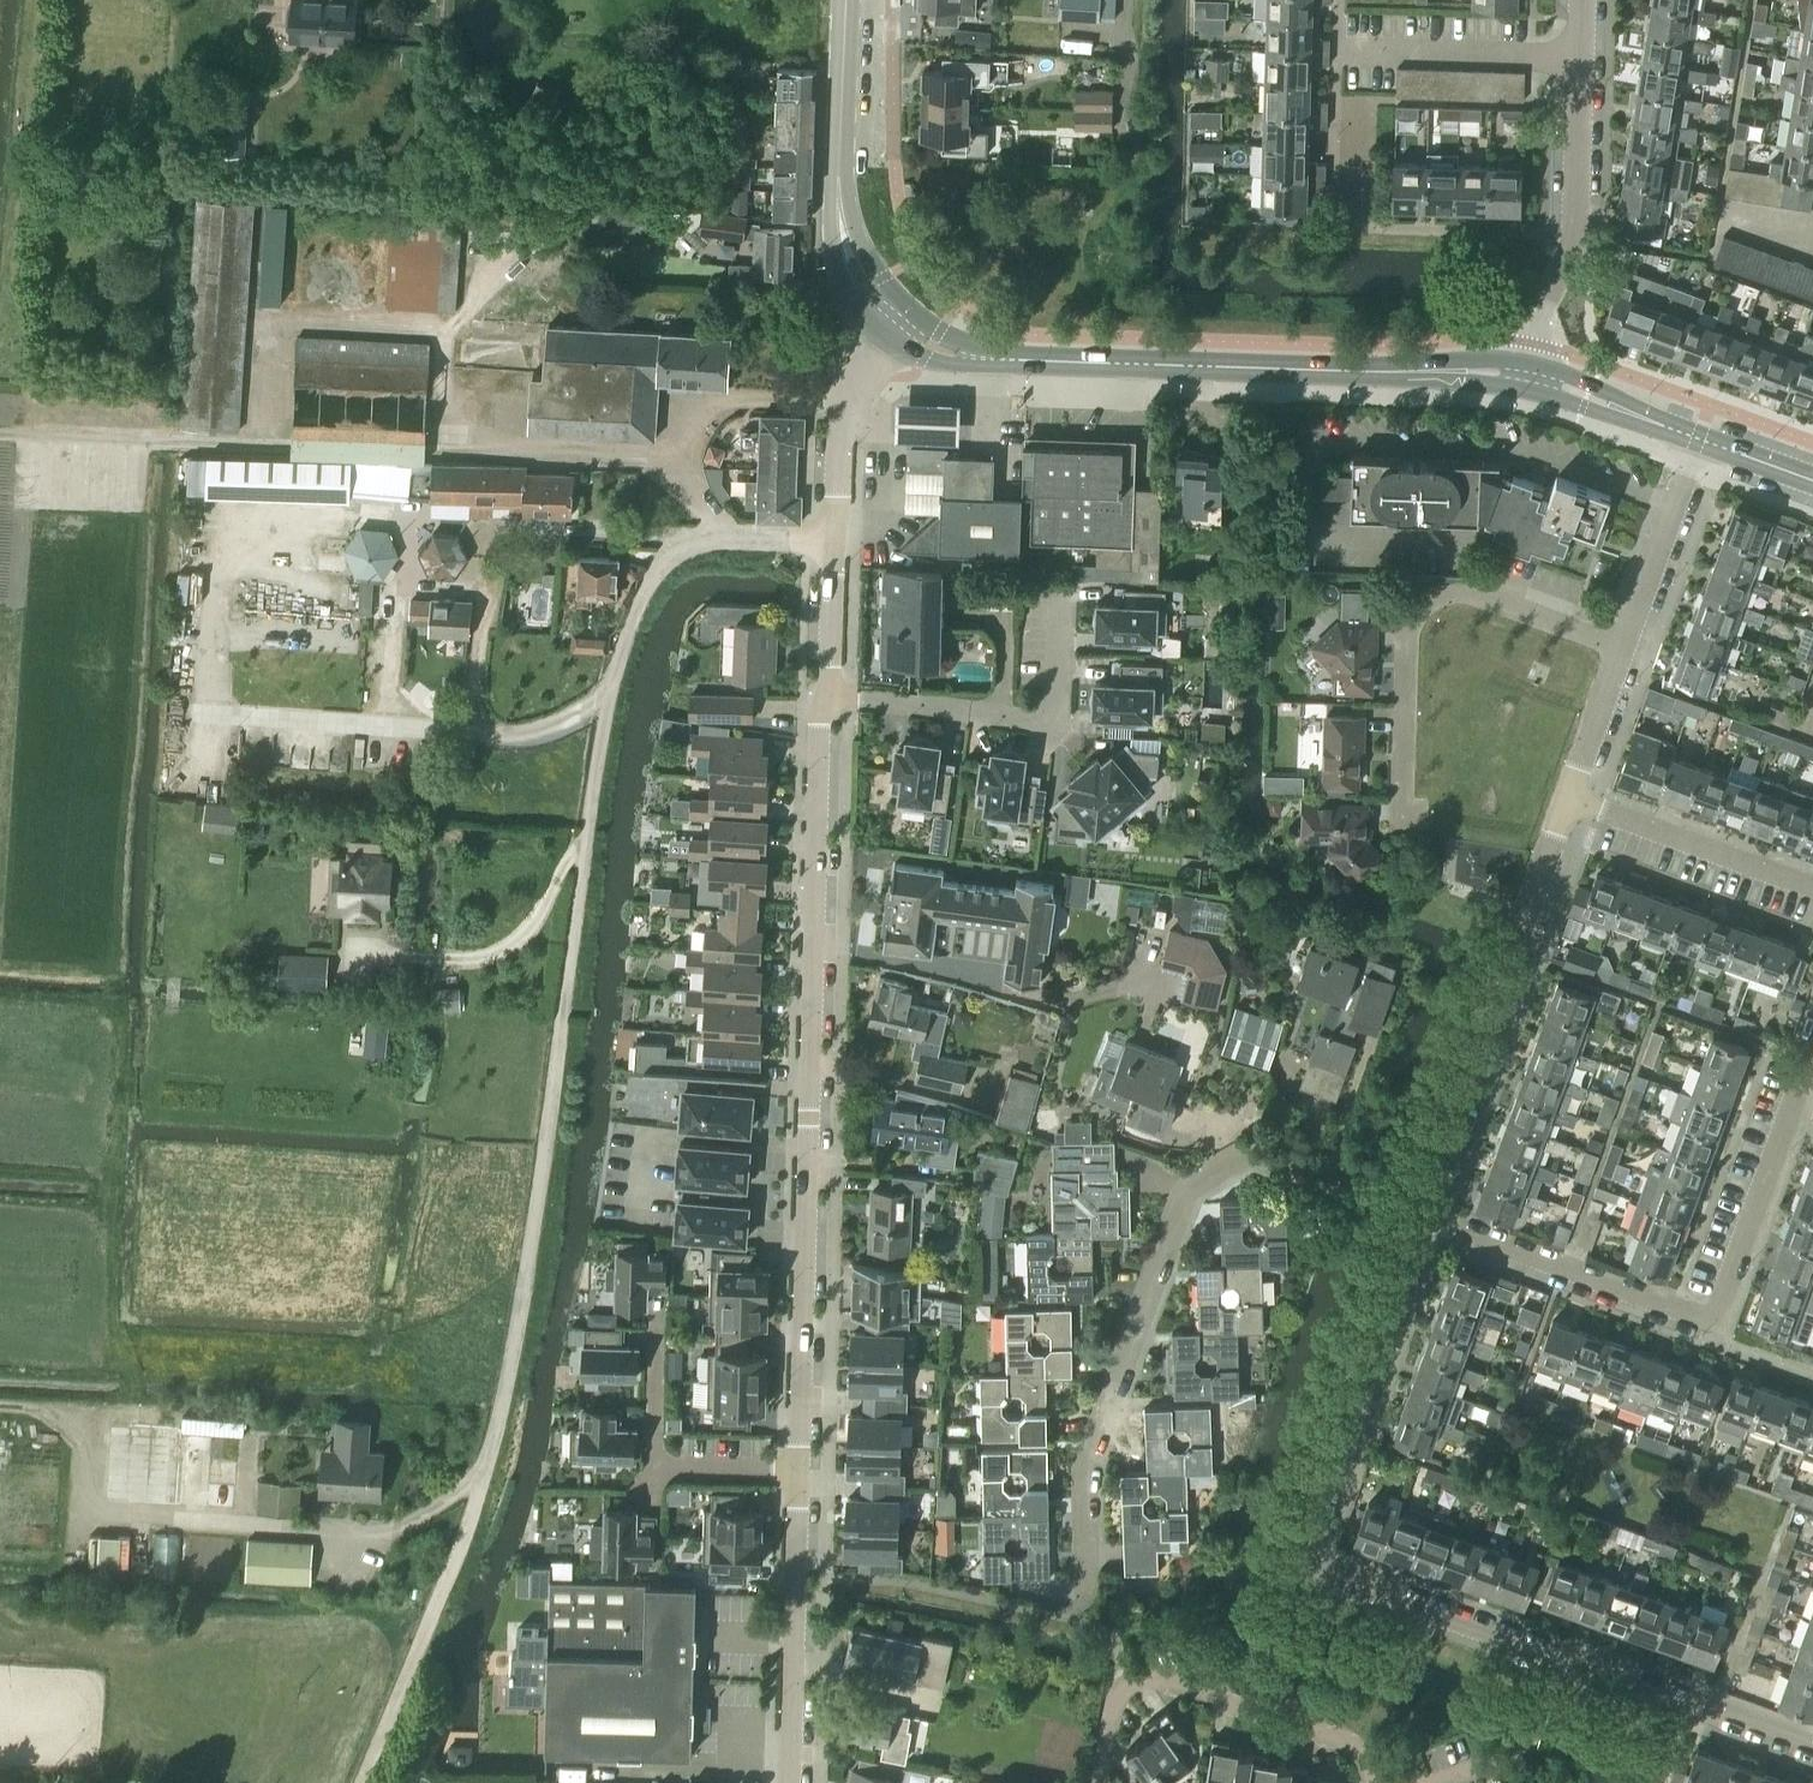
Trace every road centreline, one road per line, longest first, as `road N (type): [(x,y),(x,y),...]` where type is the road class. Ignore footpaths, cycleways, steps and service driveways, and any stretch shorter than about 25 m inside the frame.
road 1 (residential): [(832,540),(728,538),(678,550),(646,583),(605,698),(511,1357),(485,1468),(434,1607)]
road 2 (residential): [(1812,1748),(1560,1662),(1306,1561),(1300,1531),(1416,1212)]
road 3 (residential): [(799,1472),(818,725),(829,694)]
road 4 (residential): [(1080,1579),(1078,1471),(1177,1201),(1205,1177),(1258,1156),(1416,1212)]
road 5 (residential): [(1416,1212),(1713,1321),(1812,1056)]
road 6 (residential): [(1416,1212),(1566,798)]
road 7 (residential): [(1407,817),(1405,641),(1425,601),(1459,592),(1489,598),(1622,646)]
road 8 (secondary): [(992,360),(1381,372)]
road 9 (residential): [(1098,1782),(1110,1709),(1126,1685),(1154,1678),(1352,1745),(1379,1782)]
road 10 (residential): [(829,694),(1038,724),(1053,712),(1057,695),(1060,592)]
road 11 (residential): [(789,1782),(799,1472)]
road 12 (residential): [(1536,353),(1544,305),(1575,234),(1578,58)]
road 13 (residential): [(799,1472),(664,1467),(652,1456),(655,1328)]
road 14 (residential): [(1812,888),(1566,798)]
road 15 (residential): [(1578,58),(1337,50)]
road 16 (residential): [(1622,646),(1700,431)]
road 17 (residential): [(832,540),(849,388),(880,334)]
road 18 (secondary): [(837,195),(844,0)]
road 19 (track): [(184,445),(0,434)]
road 20 (residential): [(1566,798),(1622,646)]
road 21 (secondary): [(1536,353),(1476,350),(1381,372)]
road 22 (secondary): [(1381,372),(1535,381)]
road 23 (residential): [(829,694),(832,540)]
road 24 (secondary): [(837,195),(839,277),(880,334)]
road 25 (secondary): [(905,307),(862,249),(837,195)]
road 26 (secondary): [(1700,431),(1812,472)]
road 27 (secondary): [(880,334),(940,364),(992,360)]

